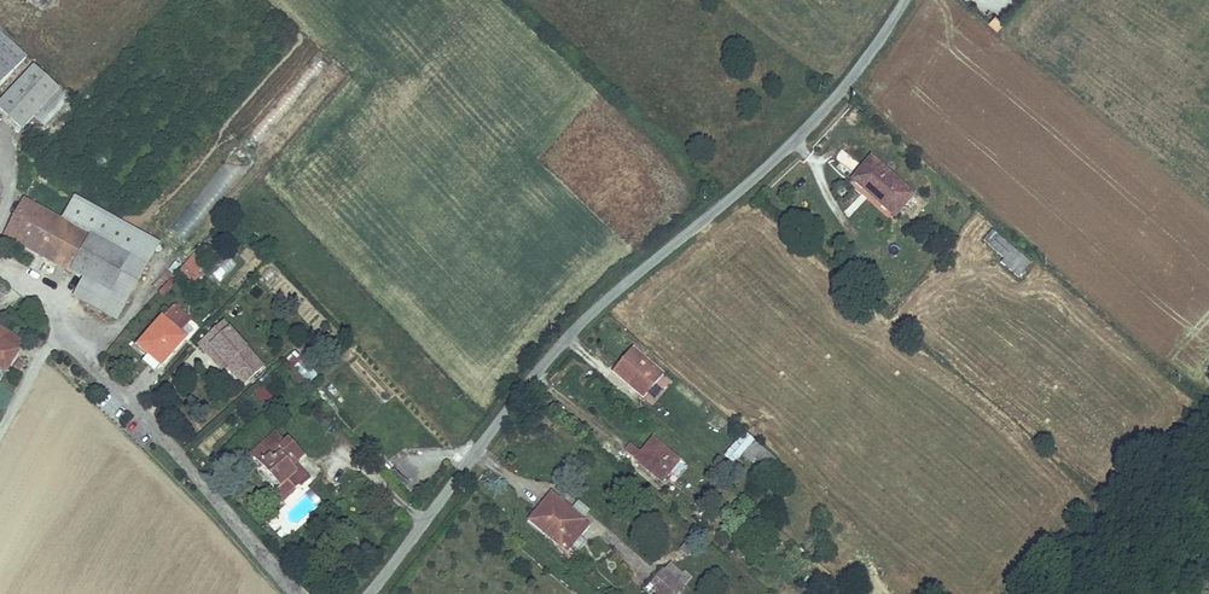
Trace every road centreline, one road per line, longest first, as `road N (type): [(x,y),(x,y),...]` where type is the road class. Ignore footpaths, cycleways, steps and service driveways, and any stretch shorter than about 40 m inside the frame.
road 1 (unclassified): [(901,0),(876,45),(795,141),(587,315),(368,593)]
road 2 (unclassified): [(294,593),(91,365)]

